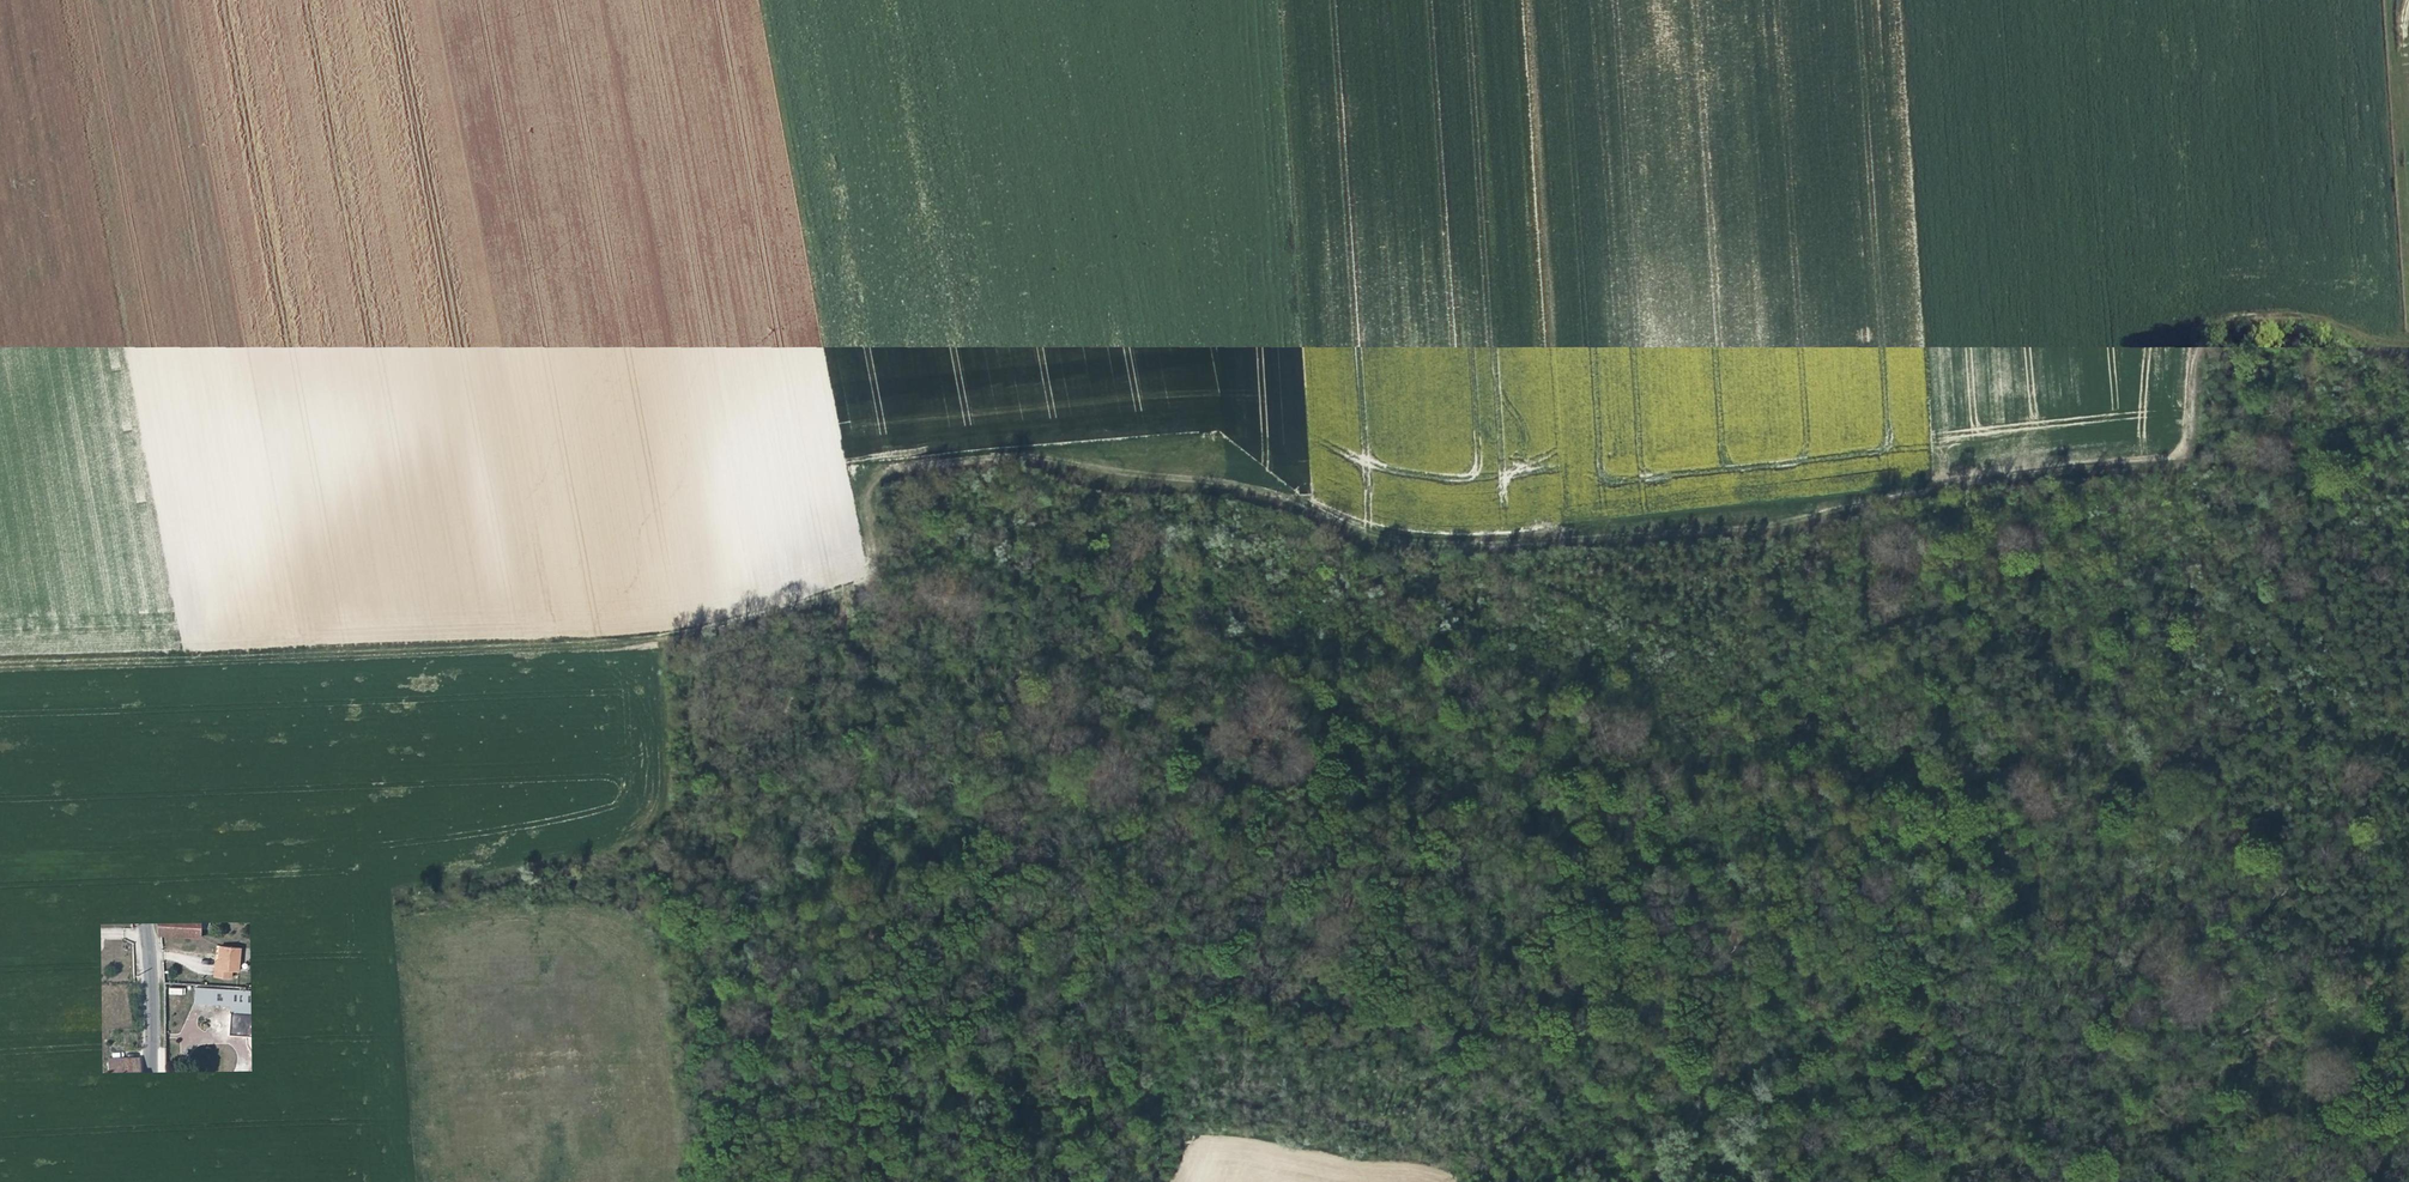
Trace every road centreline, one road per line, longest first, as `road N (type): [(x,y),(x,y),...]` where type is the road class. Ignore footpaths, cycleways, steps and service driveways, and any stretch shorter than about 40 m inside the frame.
road 1 (track): [(0,657),(653,632),(880,585),(867,472),(1016,473),(1424,553),(1936,496),(2197,460),(2185,322),(2408,346)]
road 2 (track): [(653,632),(650,904),(684,1127),(675,1181)]

